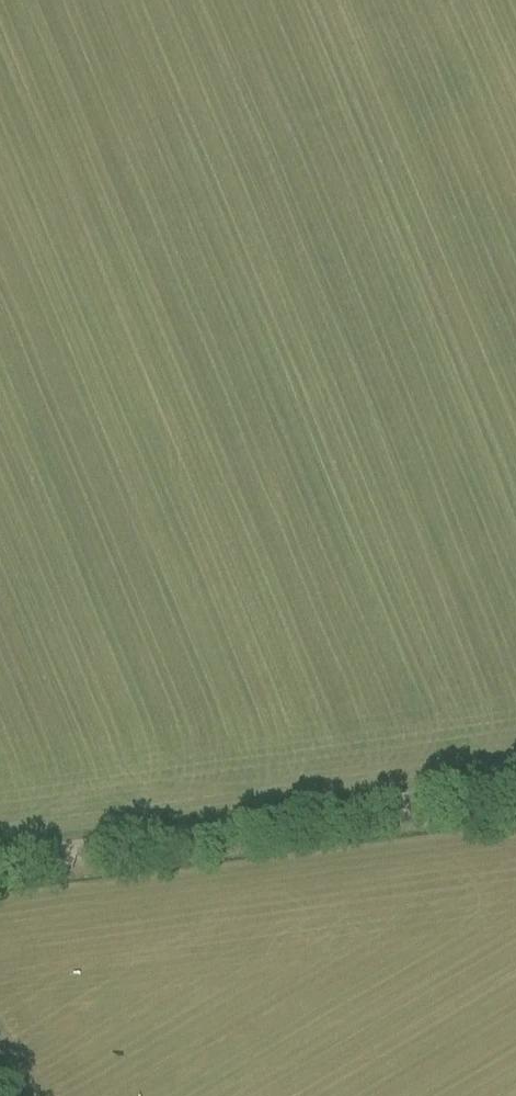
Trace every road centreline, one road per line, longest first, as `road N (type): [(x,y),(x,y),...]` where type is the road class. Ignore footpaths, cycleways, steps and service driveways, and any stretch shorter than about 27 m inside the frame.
road 1 (track): [(515,789),(0,860)]

